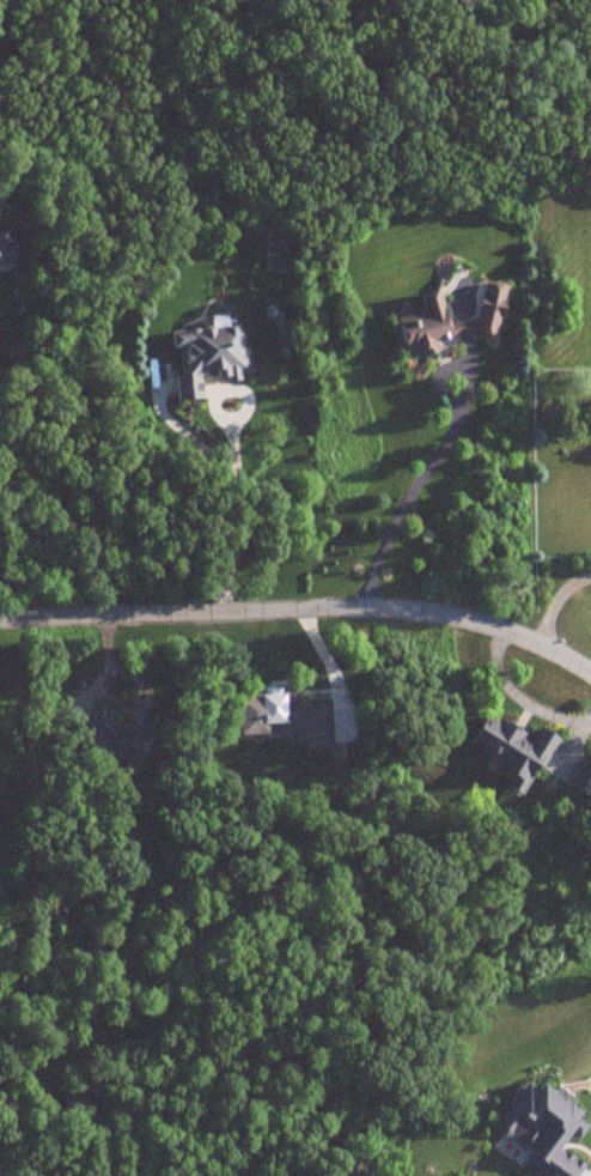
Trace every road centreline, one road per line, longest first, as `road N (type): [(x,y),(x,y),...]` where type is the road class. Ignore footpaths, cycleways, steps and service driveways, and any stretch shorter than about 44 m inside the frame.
road 1 (residential): [(590,668),(501,625),(376,602),(0,617)]

